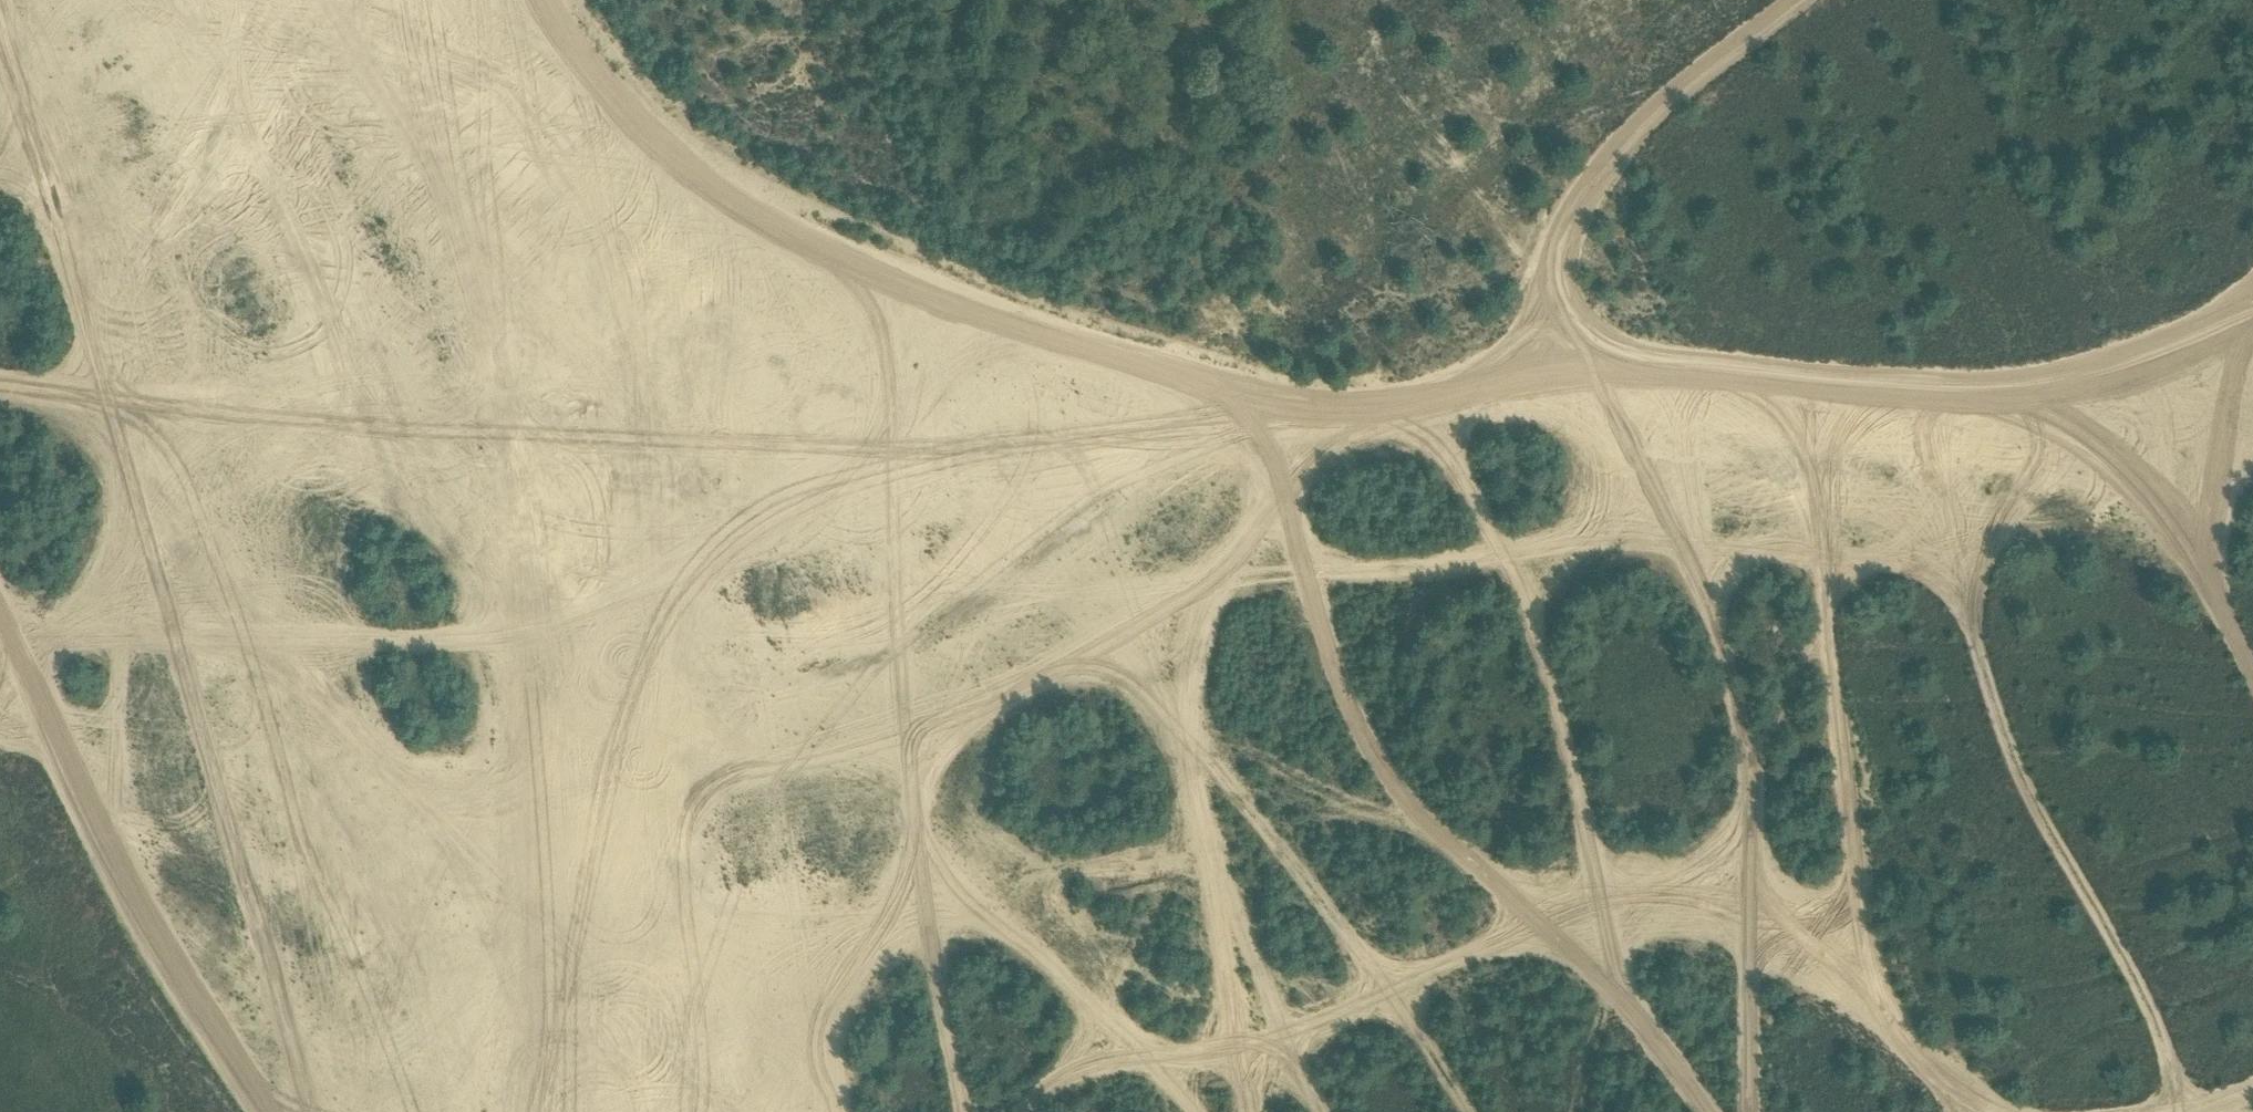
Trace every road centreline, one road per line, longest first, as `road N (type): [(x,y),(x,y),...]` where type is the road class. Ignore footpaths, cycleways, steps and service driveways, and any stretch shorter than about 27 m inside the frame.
road 1 (track): [(270,1111),(129,892),(0,618)]

